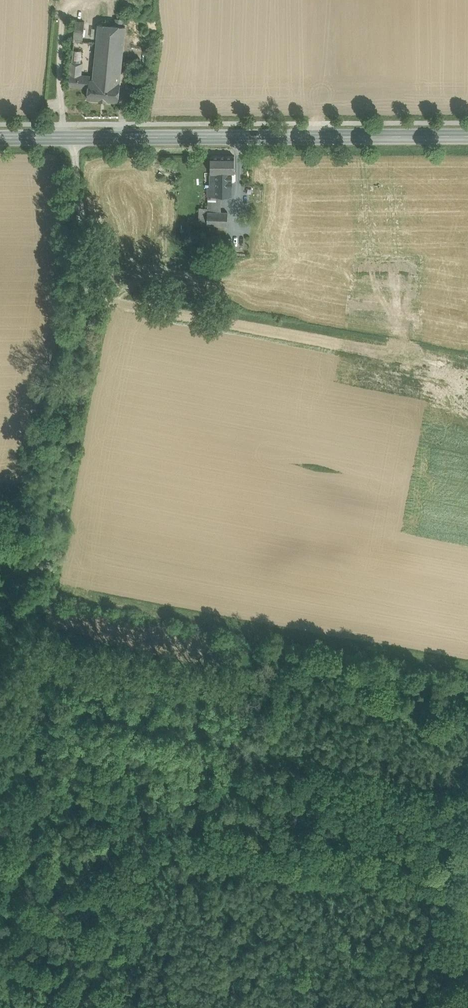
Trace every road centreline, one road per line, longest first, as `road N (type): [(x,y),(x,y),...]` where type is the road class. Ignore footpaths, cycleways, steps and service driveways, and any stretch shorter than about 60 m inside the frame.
road 1 (primary): [(0,137),(467,135)]
road 2 (track): [(0,690),(88,298)]
road 3 (track): [(19,601),(66,633),(249,666)]
road 4 (track): [(181,851),(0,811)]

